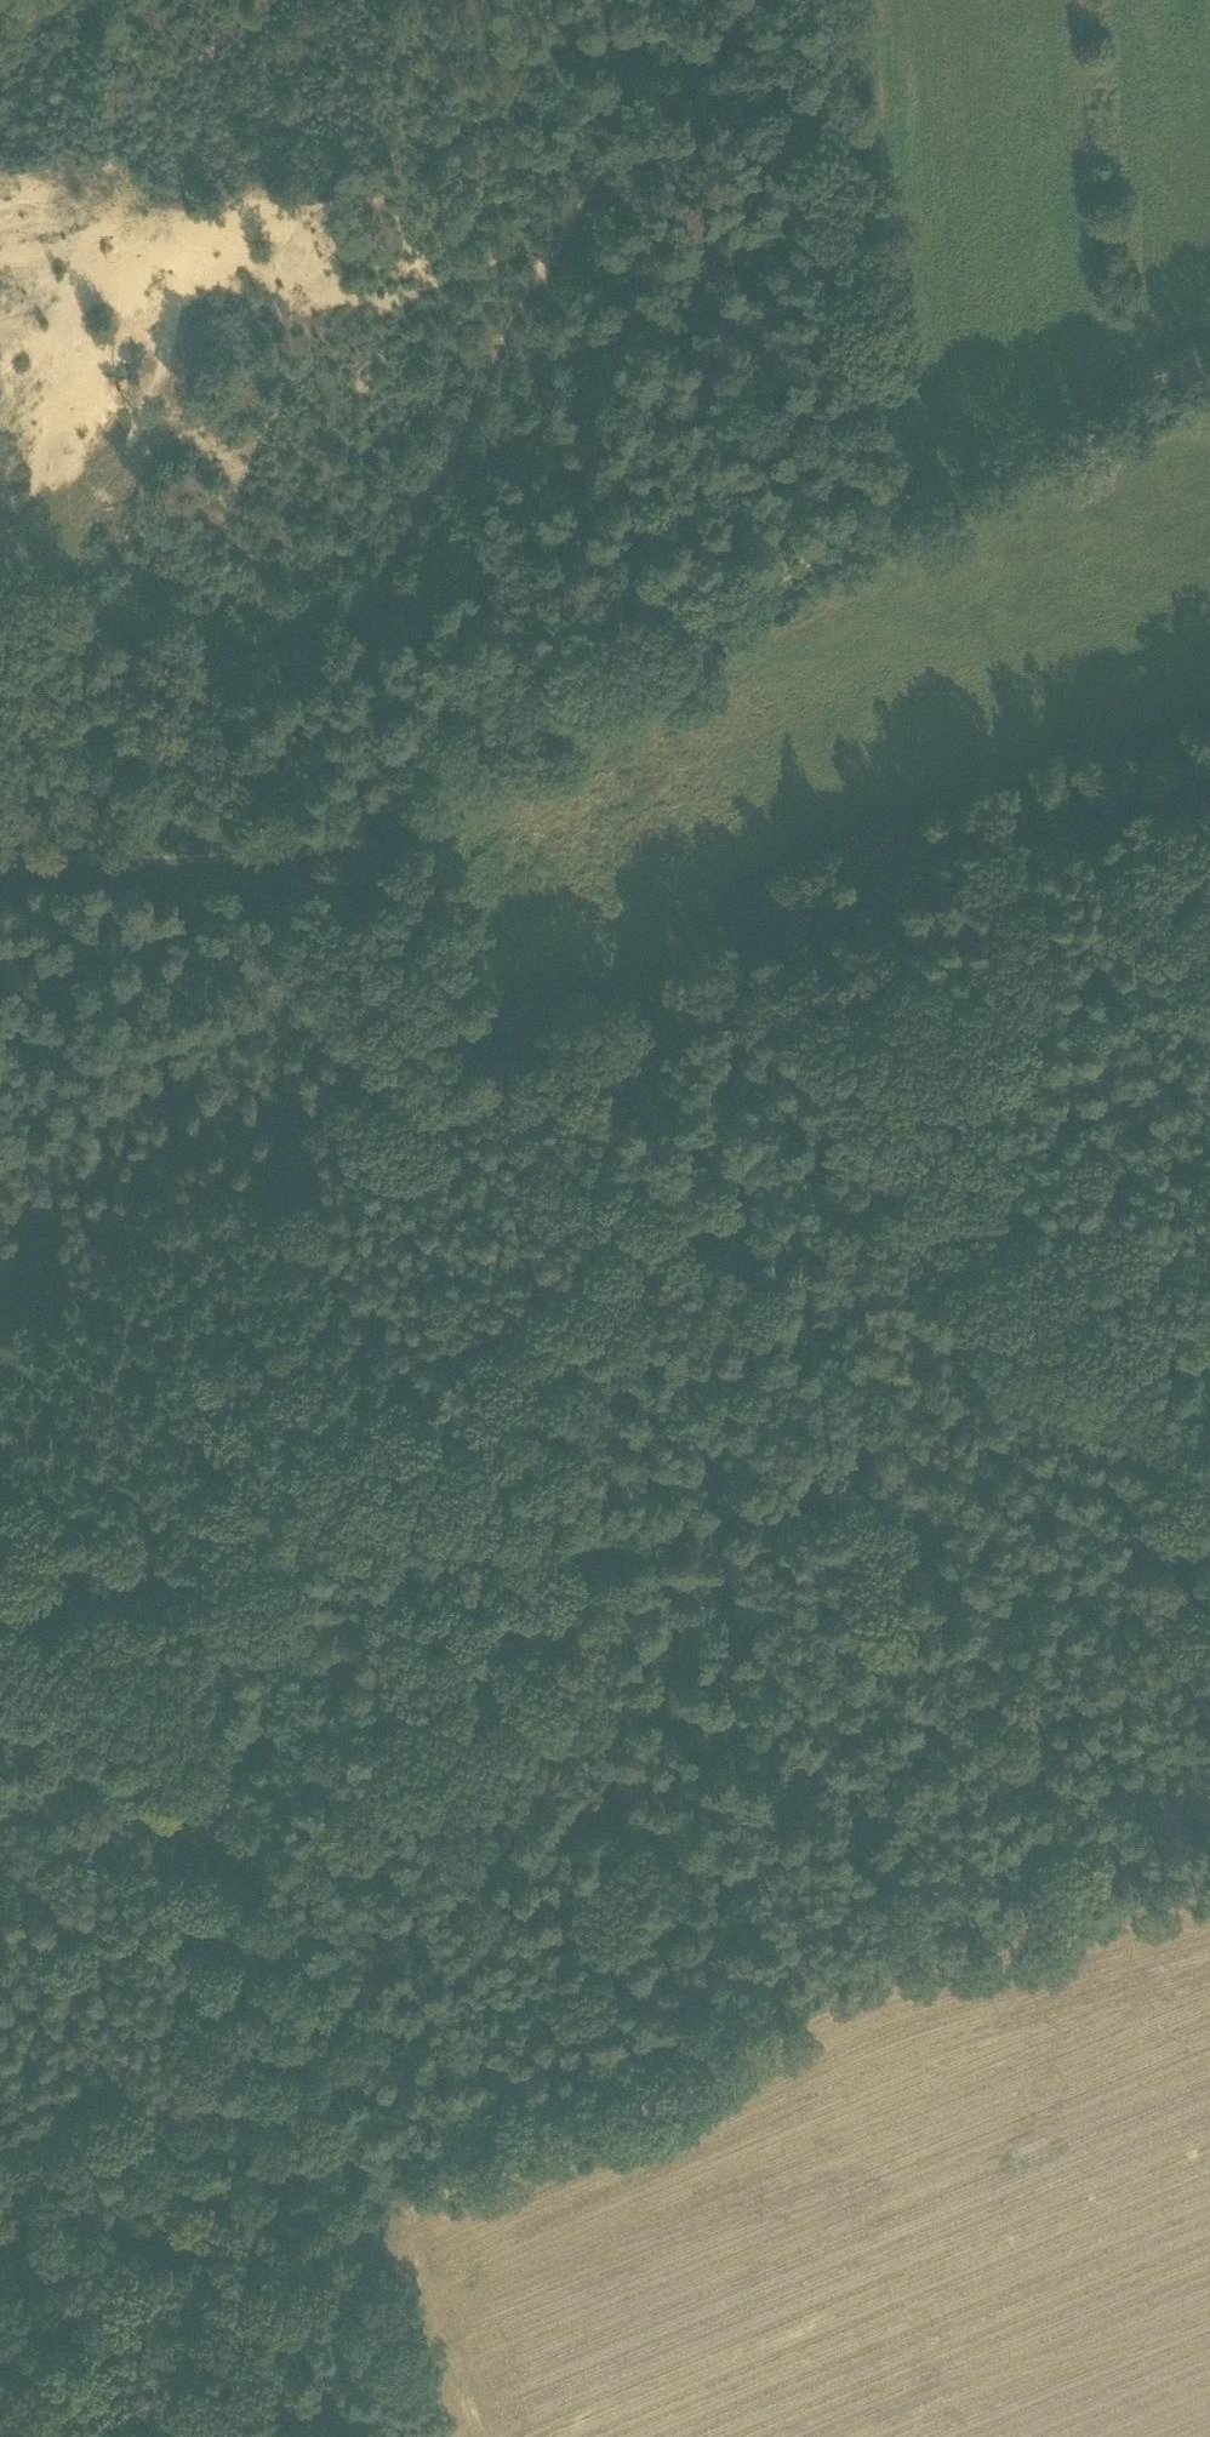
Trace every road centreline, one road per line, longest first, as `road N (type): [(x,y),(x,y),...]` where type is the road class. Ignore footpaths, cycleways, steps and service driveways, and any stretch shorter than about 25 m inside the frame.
road 1 (track): [(1209,354),(878,508),(298,845),(223,860),(0,865)]
road 2 (track): [(629,0),(631,70),(420,550),(257,619),(142,618),(0,663)]
road 3 (track): [(0,1581),(114,1655),(188,1769),(413,2436)]
road 4 (track): [(420,550),(675,507),(878,508)]

